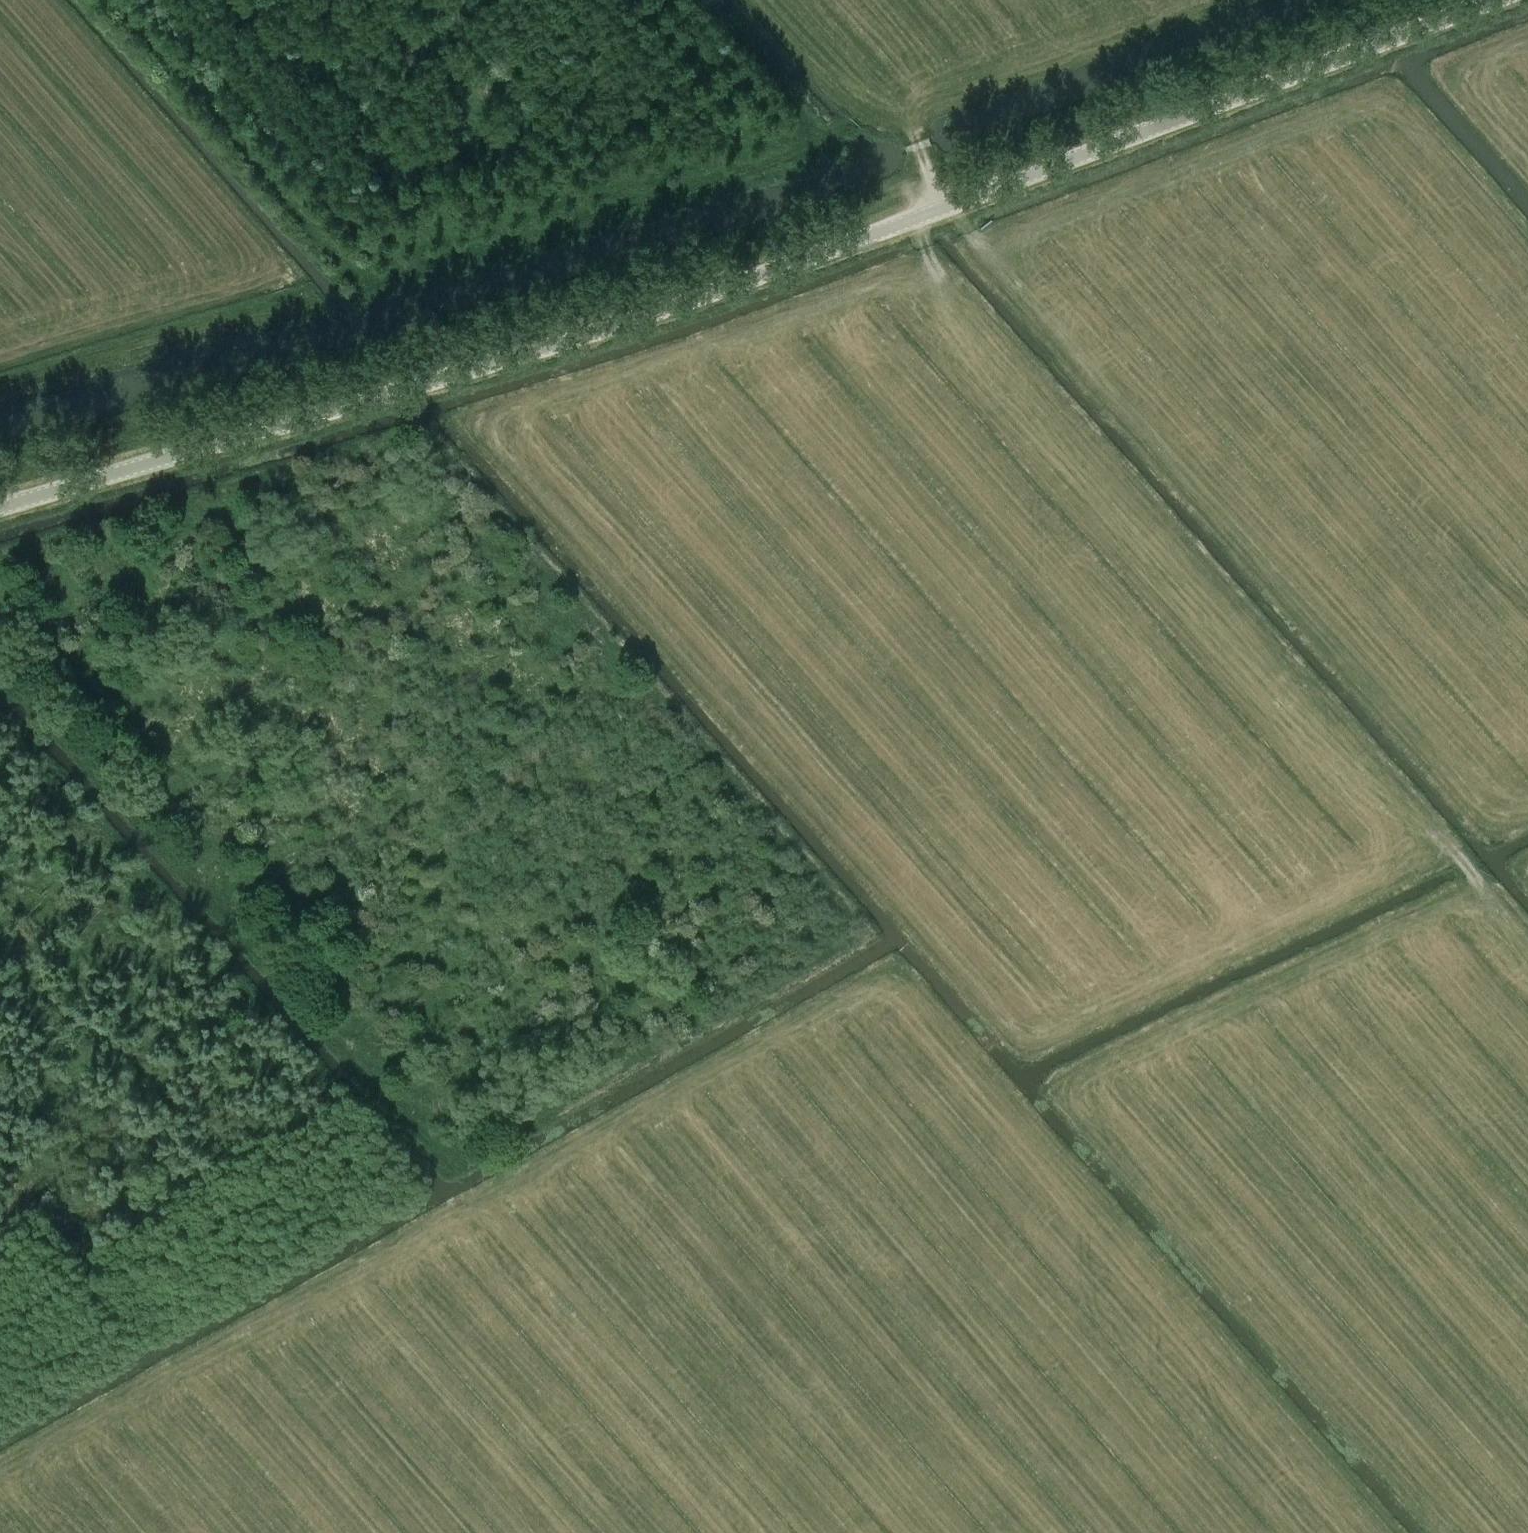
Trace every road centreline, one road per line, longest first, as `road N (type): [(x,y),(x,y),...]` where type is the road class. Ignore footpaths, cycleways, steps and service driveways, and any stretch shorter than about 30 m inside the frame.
road 1 (unclassified): [(0,510),(696,296),(1505,0)]

